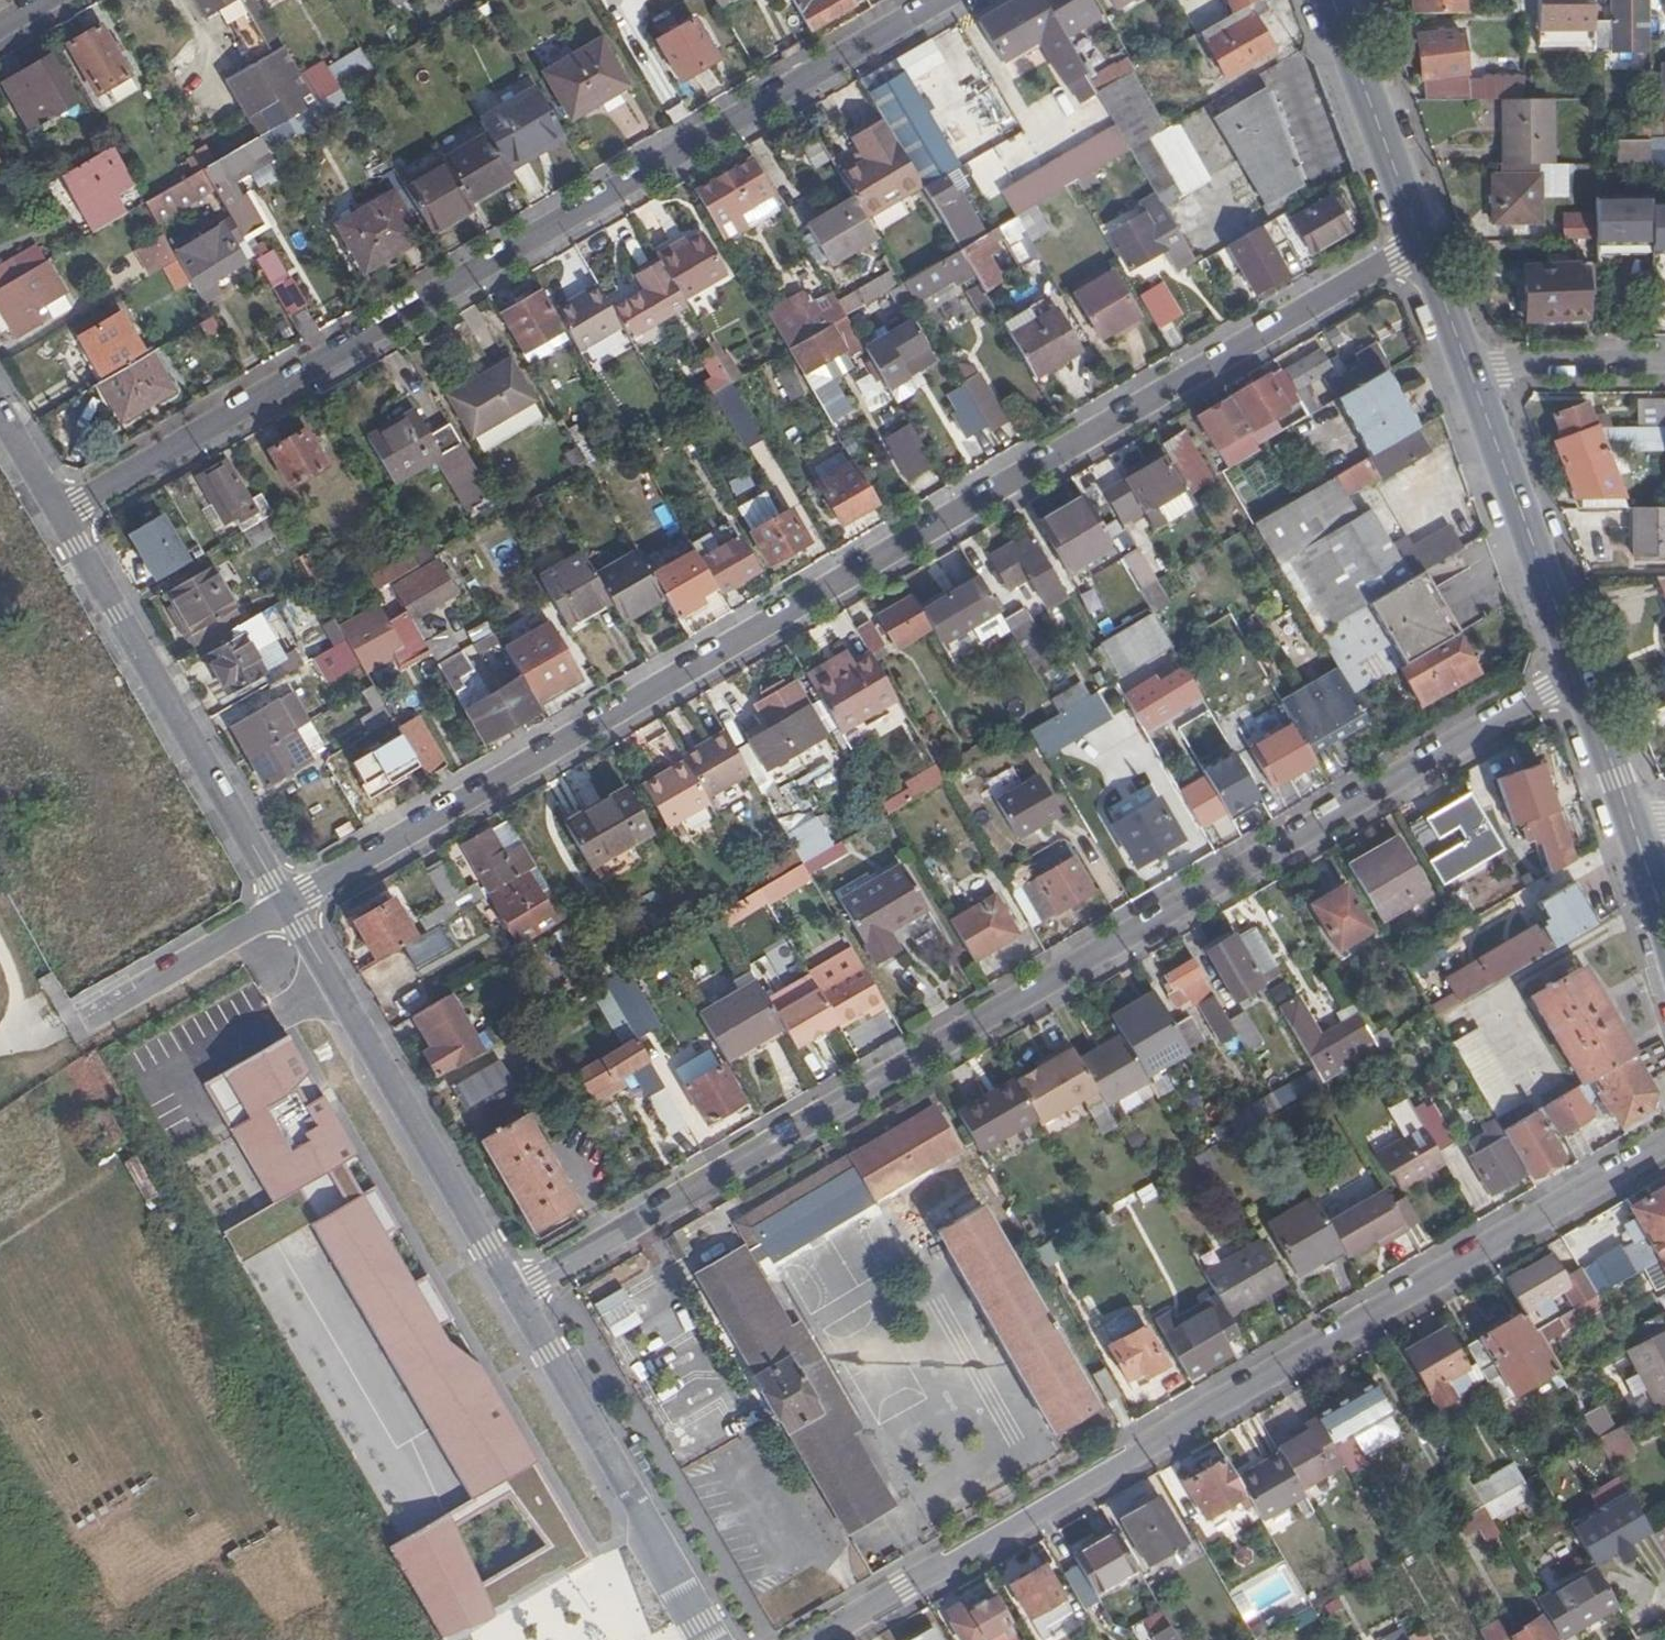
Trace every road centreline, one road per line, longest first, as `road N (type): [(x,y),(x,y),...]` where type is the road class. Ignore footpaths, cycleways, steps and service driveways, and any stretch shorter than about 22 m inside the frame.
road 1 (residential): [(287,907),(1422,241)]
road 2 (residential): [(1579,672),(512,1295)]
road 3 (residential): [(935,0),(53,515)]
road 4 (residential): [(822,1639),(1664,1145)]
road 5 (unclassified): [(287,907),(53,515)]
road 6 (unclassified): [(512,1295),(287,907)]
road 7 (unclassified): [(713,1639),(512,1295)]
road 8 (primary): [(1469,368),(1579,672)]
road 9 (primary): [(1331,0),(1422,241)]
road 10 (residential): [(89,1023),(287,907)]
road 11 (residential): [(1664,367),(1469,368)]
road 12 (primary): [(1628,812),(1664,958)]
road 13 (primary): [(1579,672),(1628,812)]
road 14 (primary): [(1422,241),(1469,368)]

